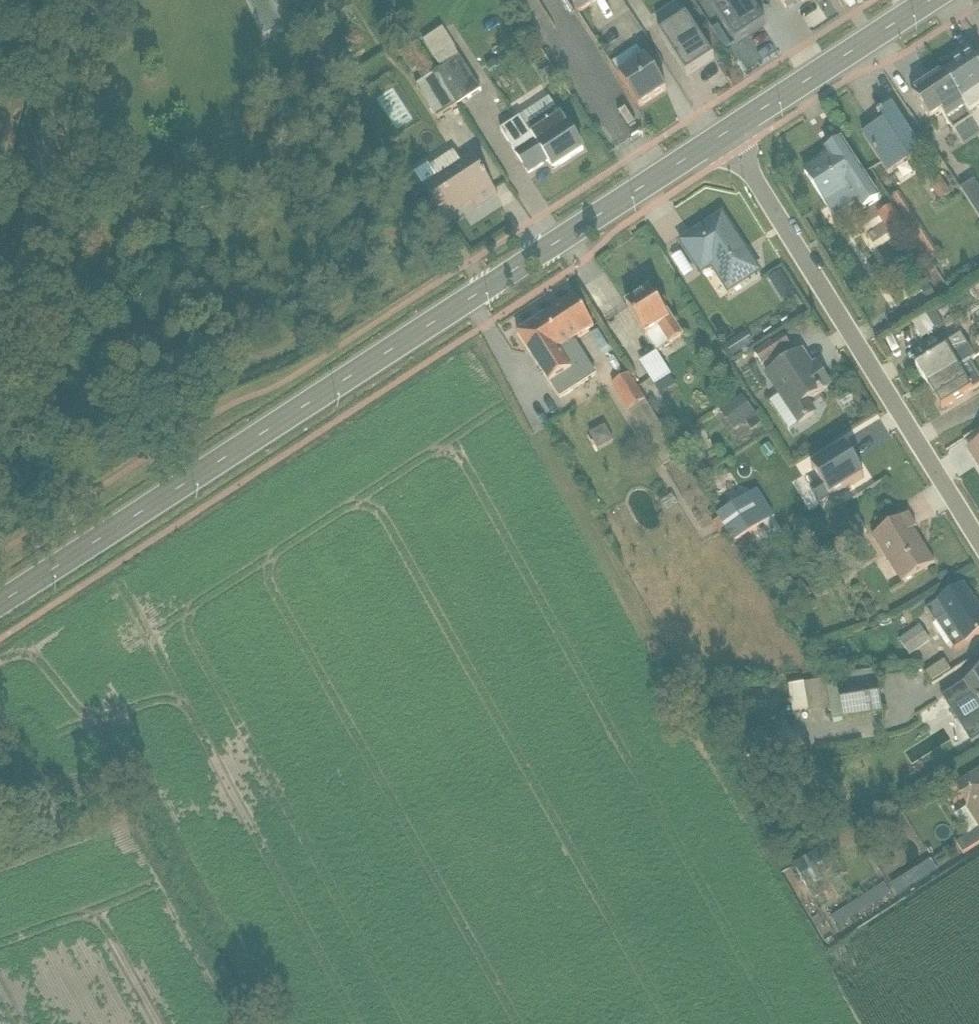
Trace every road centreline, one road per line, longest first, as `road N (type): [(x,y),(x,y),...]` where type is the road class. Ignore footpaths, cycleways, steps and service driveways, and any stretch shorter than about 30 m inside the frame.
road 1 (secondary): [(0,605),(721,136)]
road 2 (unclassified): [(721,136),(978,542)]
road 3 (secondary): [(721,136),(932,0)]

